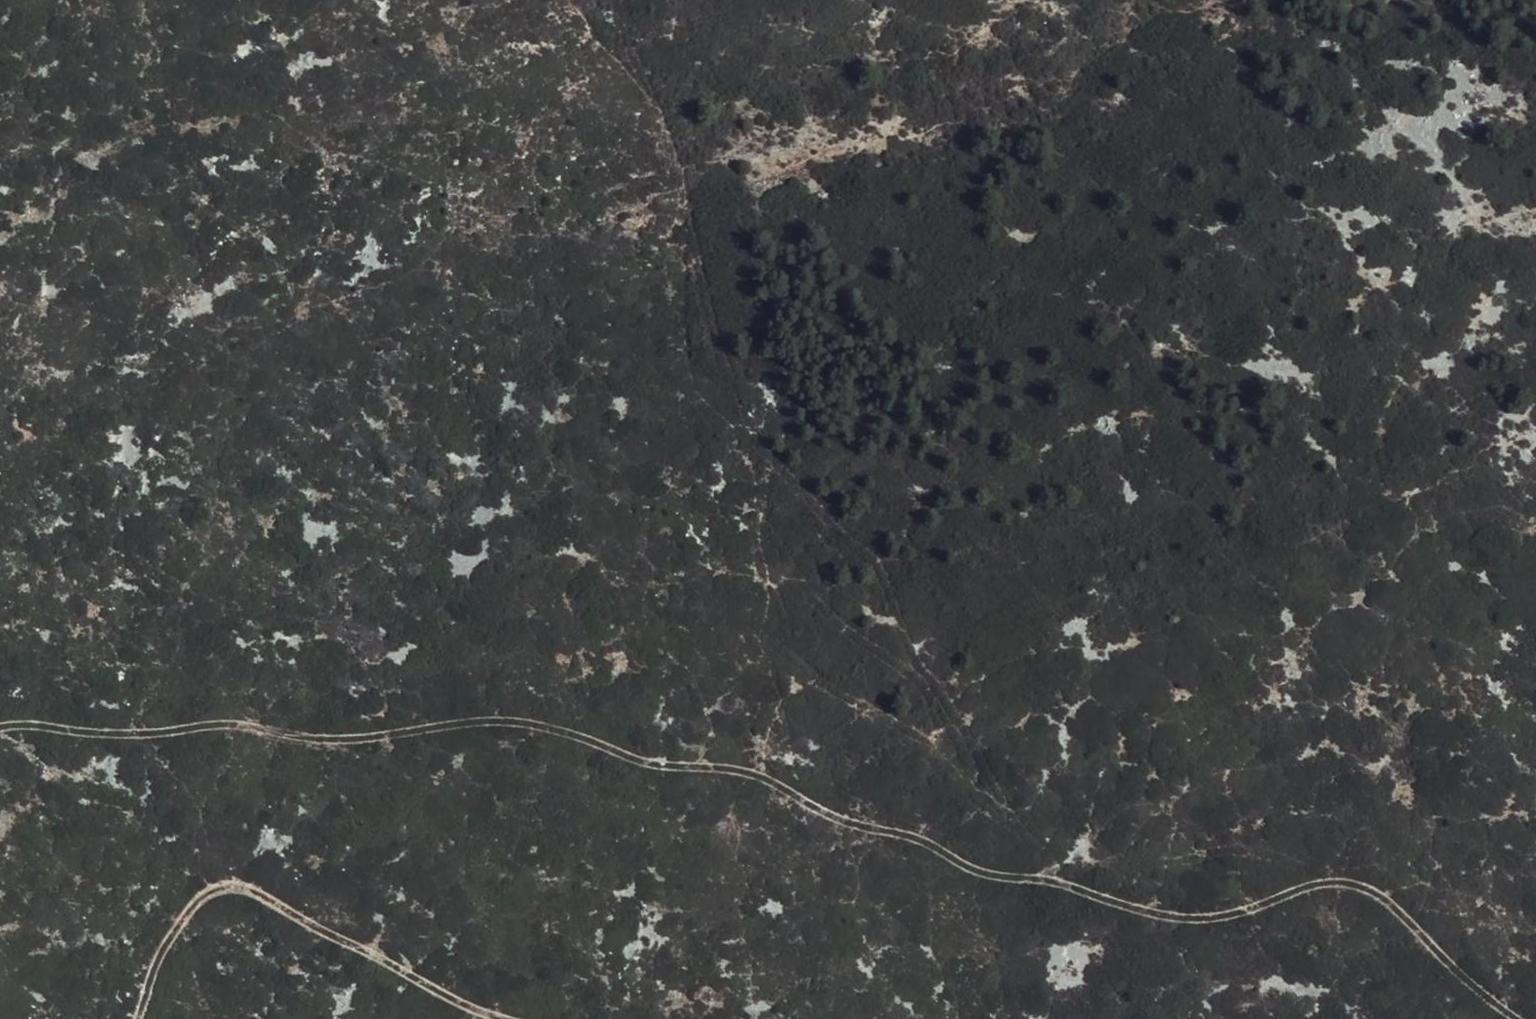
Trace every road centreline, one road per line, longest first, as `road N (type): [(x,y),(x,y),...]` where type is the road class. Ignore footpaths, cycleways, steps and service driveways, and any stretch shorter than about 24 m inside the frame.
road 1 (track): [(1518,1018),(1383,899),(1334,880),(1199,918),(1125,908),(1047,881),(983,873),(746,770),(641,764),(560,733),(497,722),(350,739),(209,726),(114,734),(0,729)]
road 2 (track): [(139,1018),(160,956),(200,897),(239,884),(466,1005),(510,1018)]

